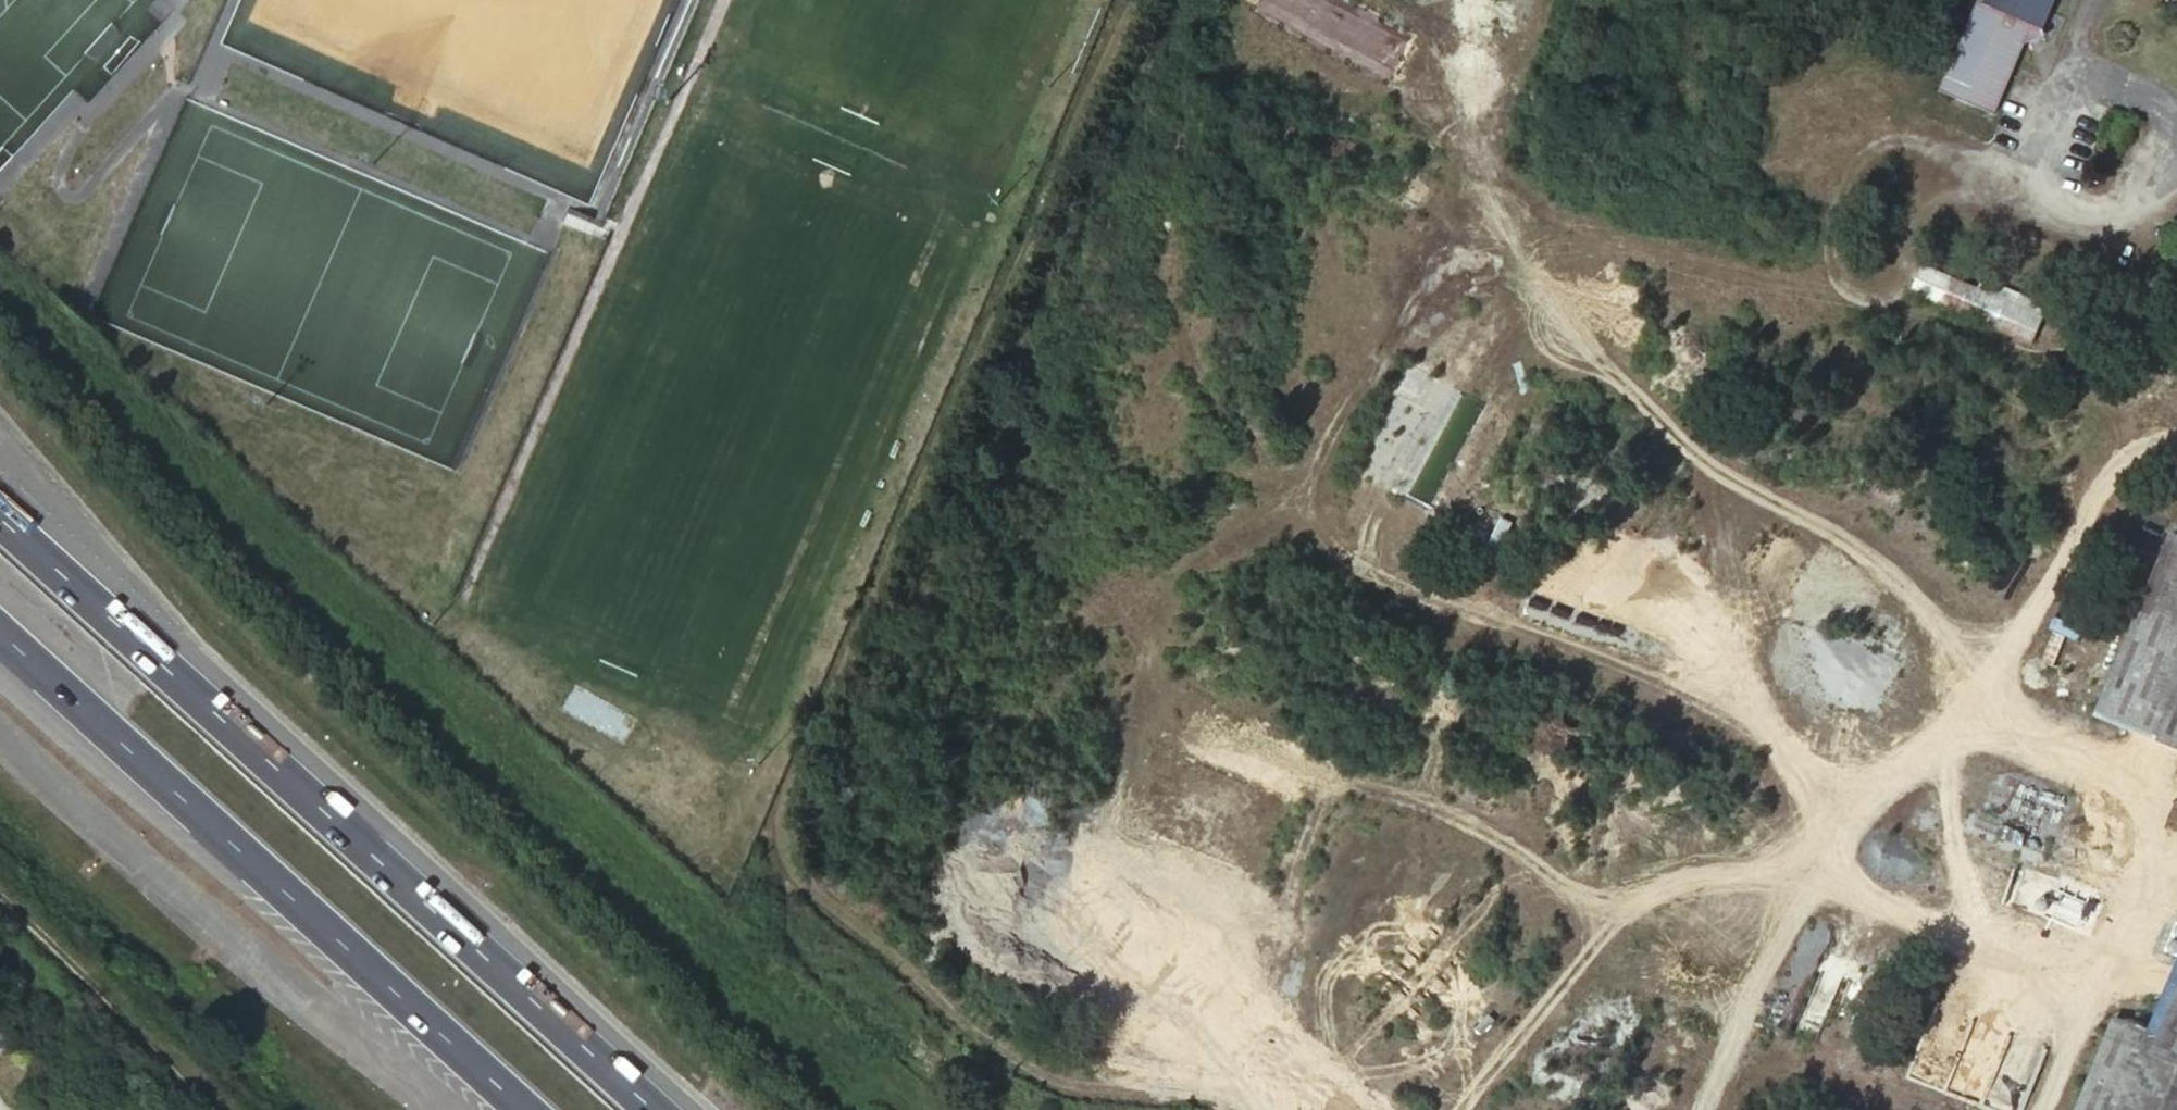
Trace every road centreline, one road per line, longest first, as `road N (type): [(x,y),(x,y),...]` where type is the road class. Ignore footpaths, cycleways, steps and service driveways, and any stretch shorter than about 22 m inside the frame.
road 1 (track): [(1137,0),(805,789),(796,836),(820,889),(993,1048),(1083,1081),(1219,1096),(1263,1109)]
road 2 (trunk): [(648,1109),(0,521)]
road 3 (trunk): [(0,633),(523,1109)]

